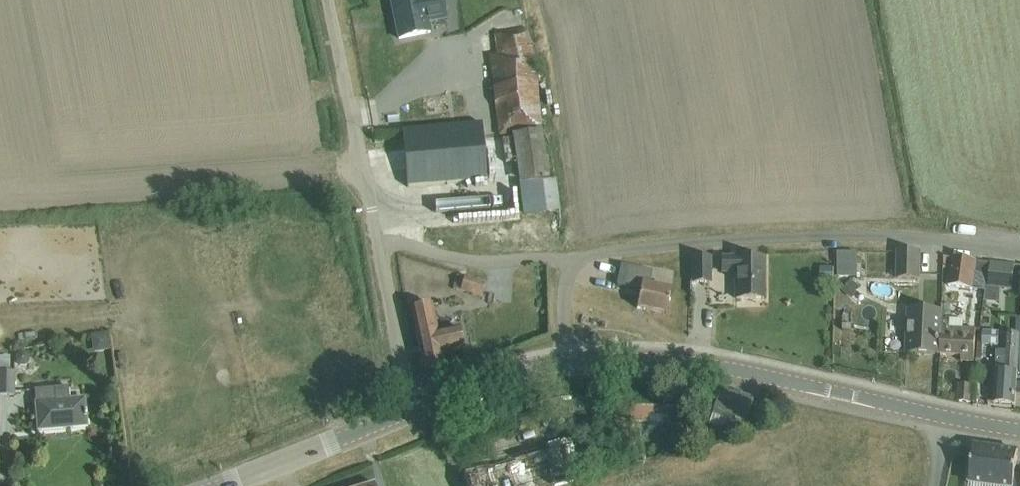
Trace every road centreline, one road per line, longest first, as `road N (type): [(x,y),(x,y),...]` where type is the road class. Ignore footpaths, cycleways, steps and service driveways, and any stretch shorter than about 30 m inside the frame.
road 1 (tertiary): [(567,364),(707,363),(1019,431)]
road 2 (residential): [(1019,253),(850,235),(573,261)]
road 3 (unclassified): [(379,244),(327,0)]
road 4 (tertiary): [(228,484),(413,409)]
road 5 (residential): [(573,261),(457,259),(379,244)]
road 6 (unclassified): [(413,409),(379,244)]
road 7 (tertiary): [(413,409),(567,364)]

